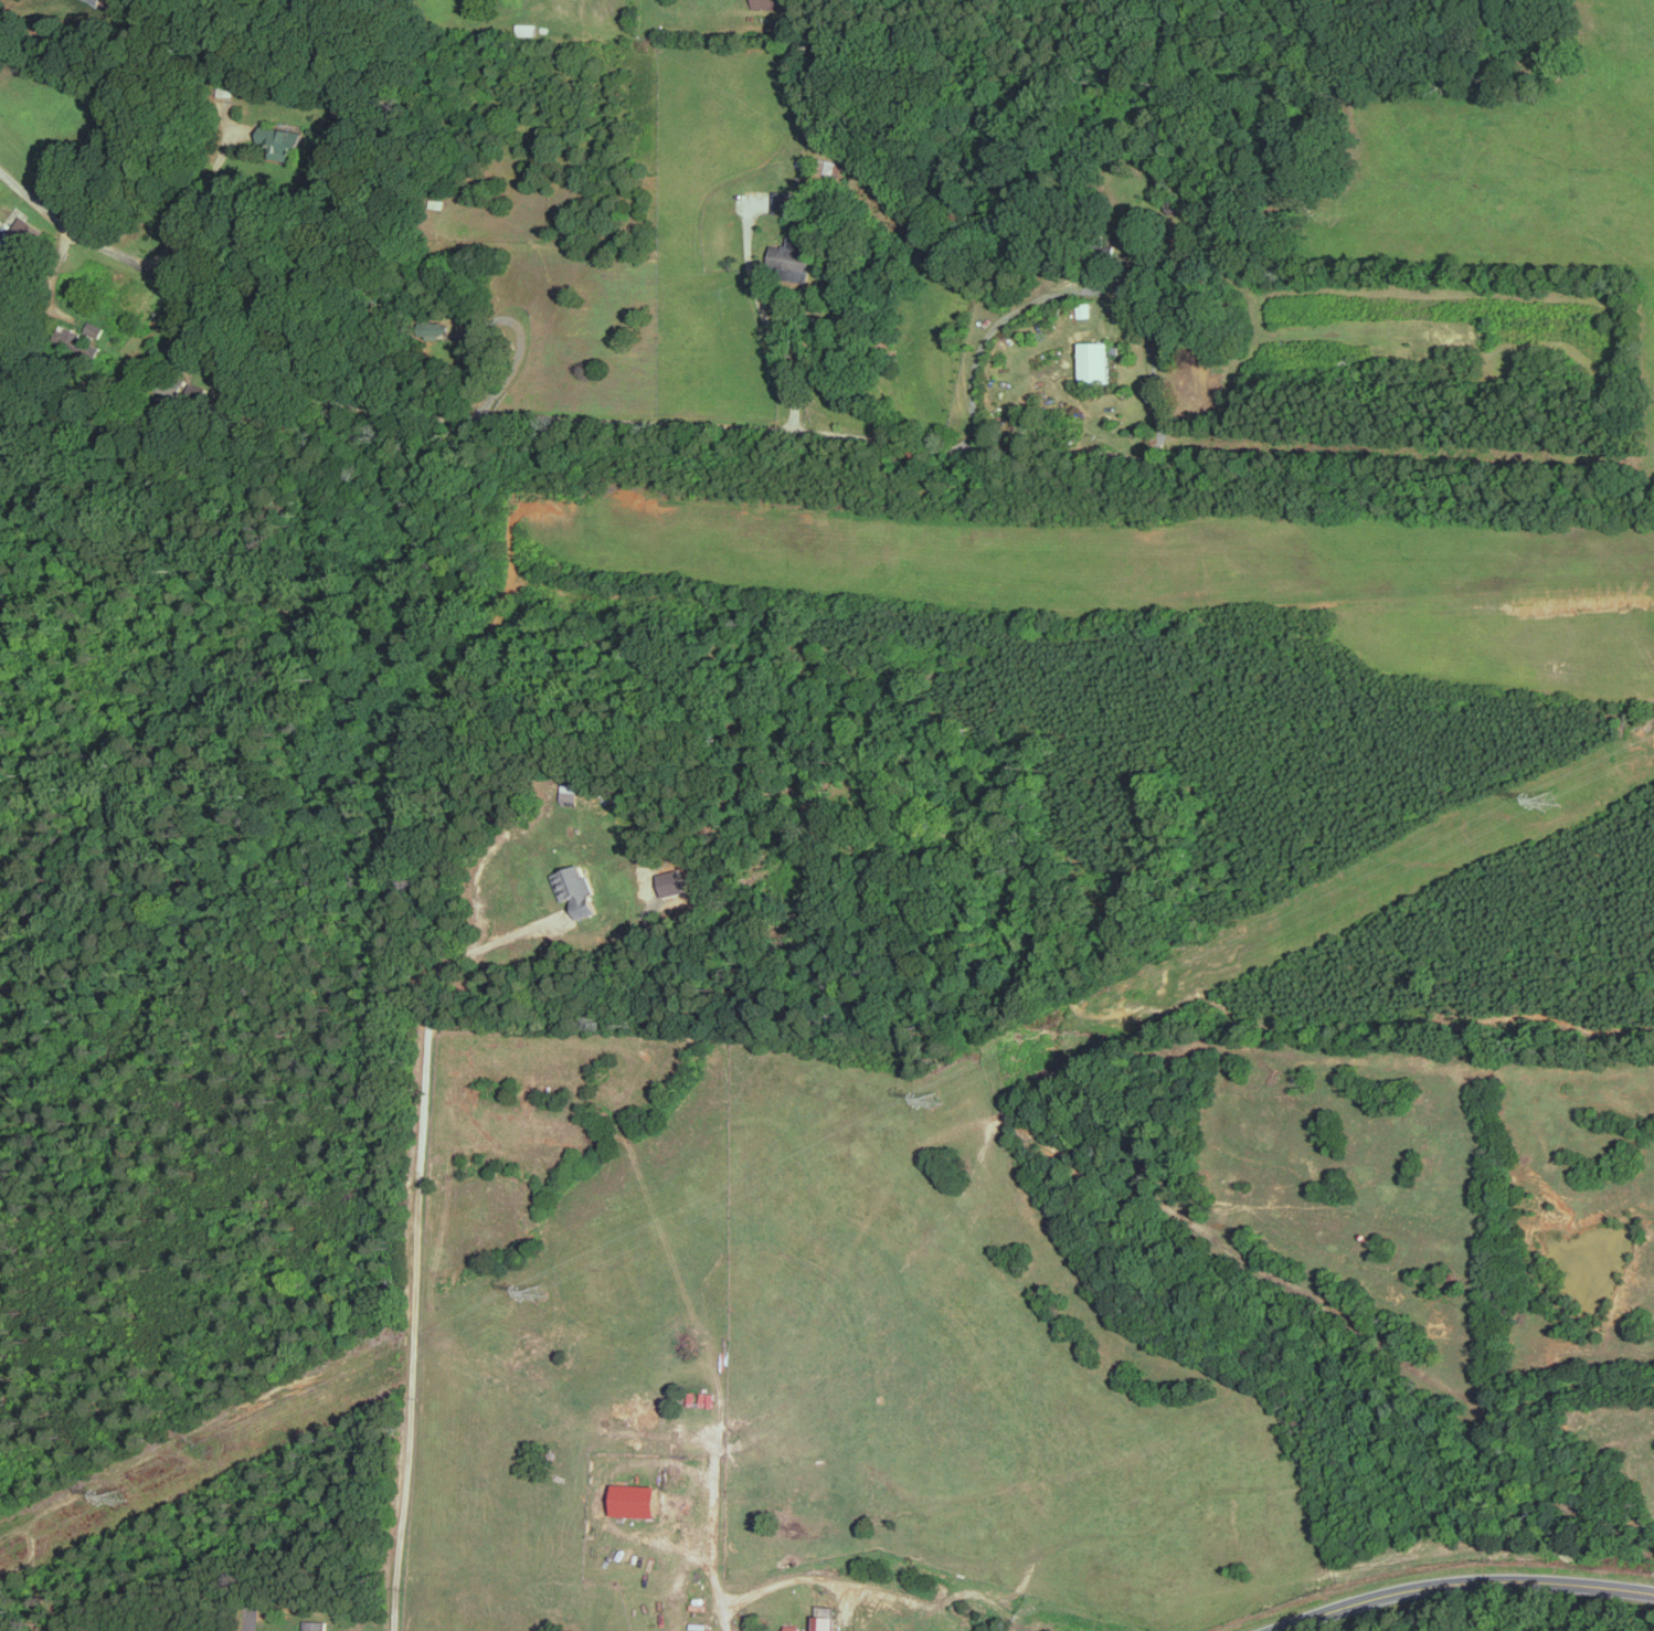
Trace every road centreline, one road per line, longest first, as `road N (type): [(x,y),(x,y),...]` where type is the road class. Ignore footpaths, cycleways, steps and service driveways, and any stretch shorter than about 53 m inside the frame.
road 1 (residential): [(0,166),(84,242),(163,277),(219,349),(272,385),(312,402),(369,410),(1107,458),(1126,444),(1157,301)]
road 2 (residential): [(1653,1593),(1529,1581),(1452,1586),(1279,1630)]

